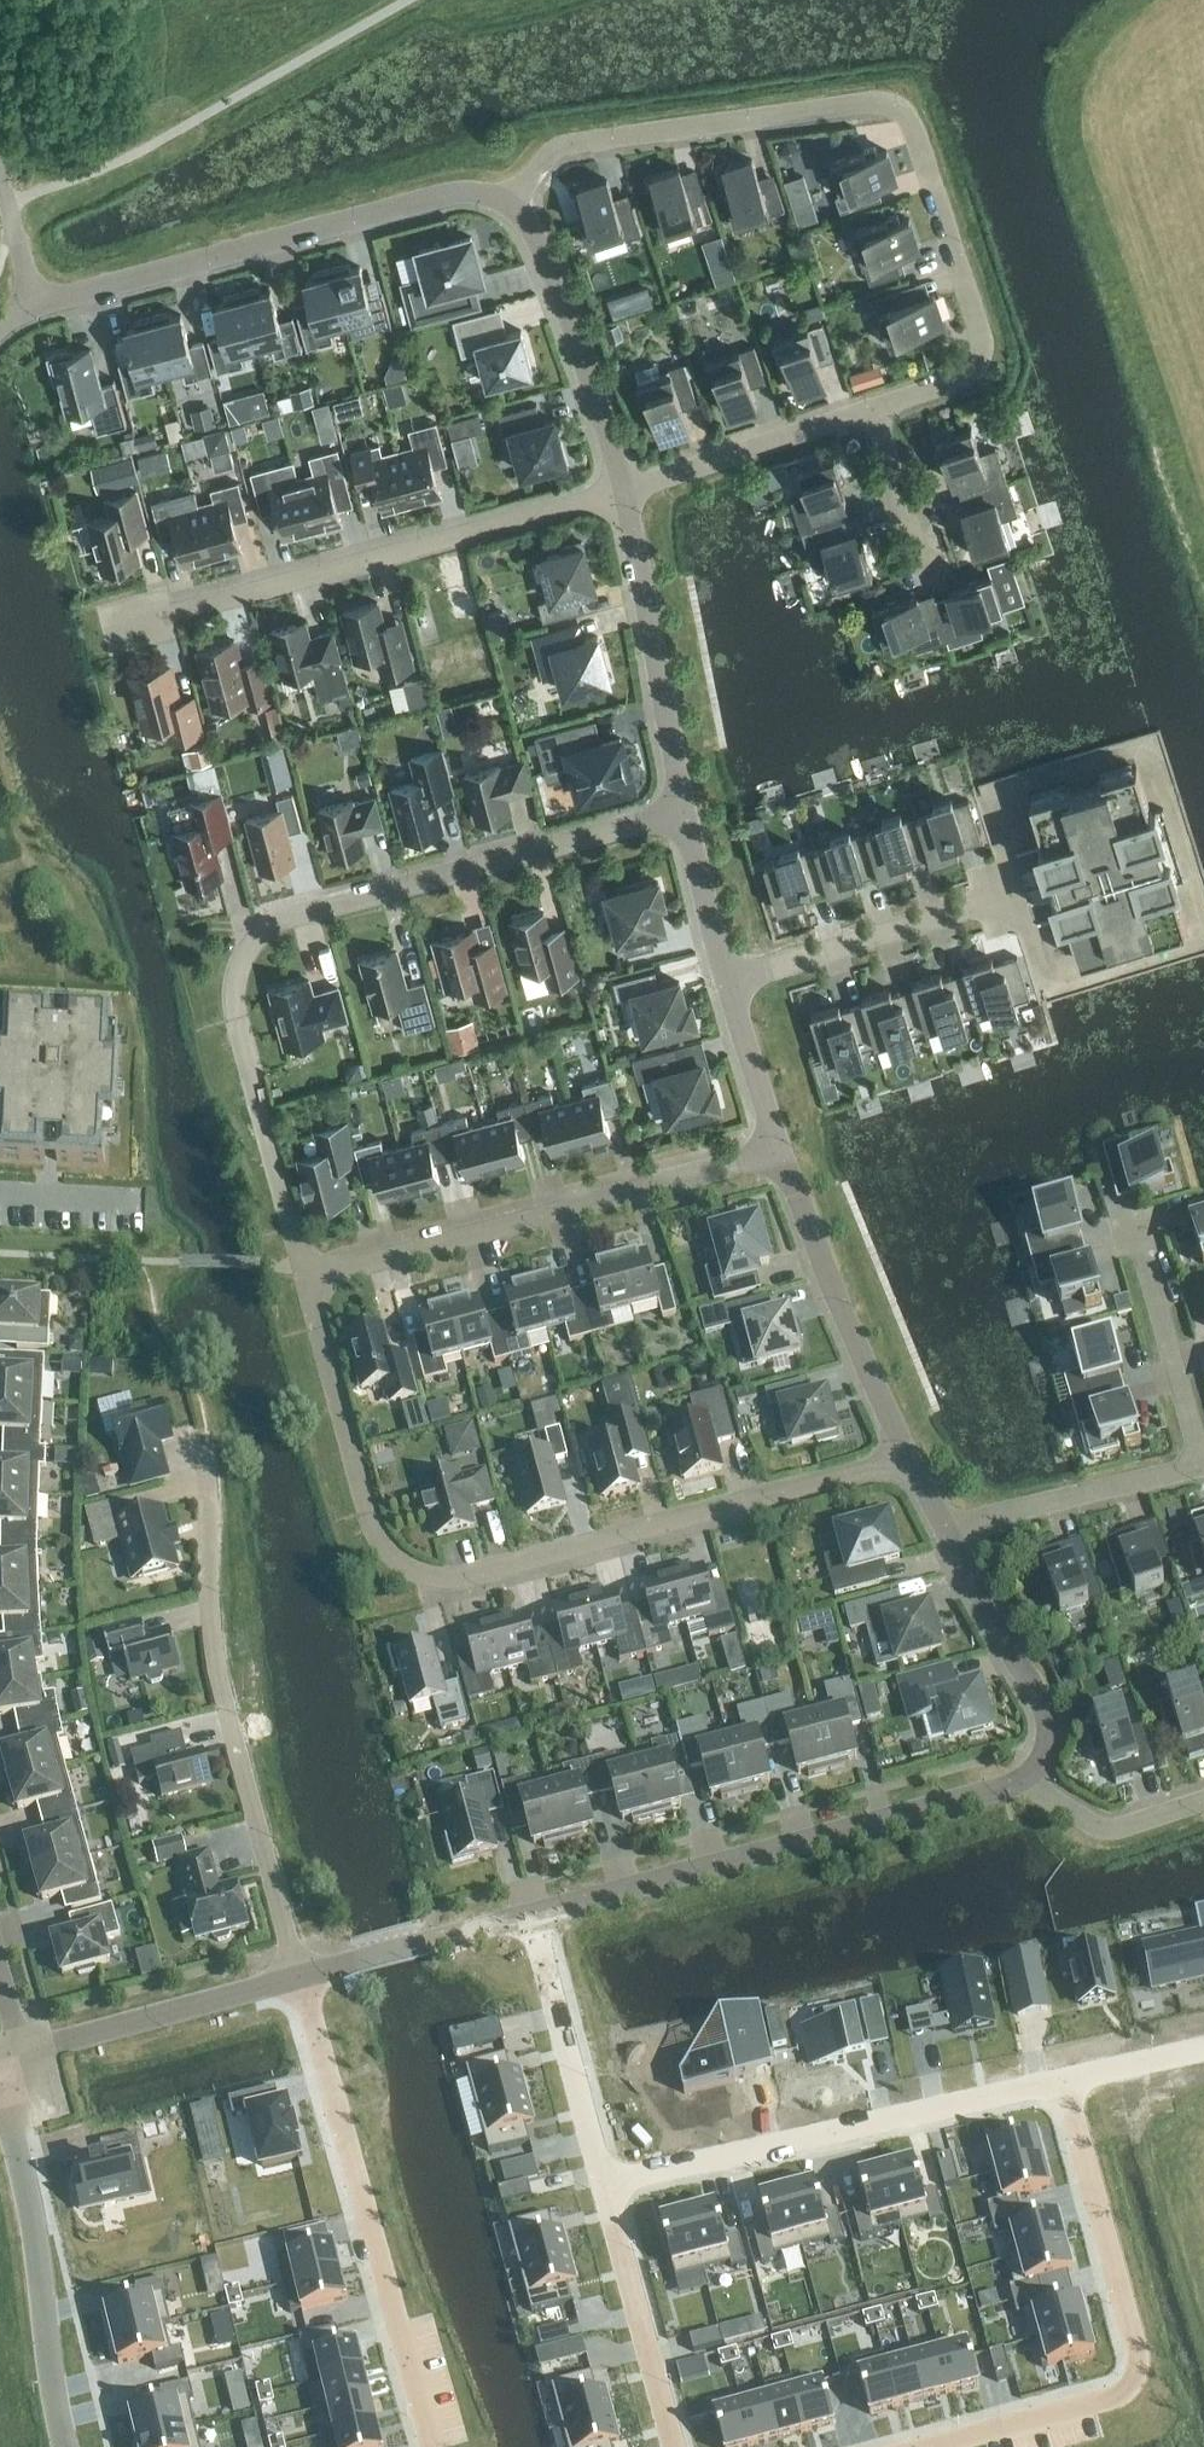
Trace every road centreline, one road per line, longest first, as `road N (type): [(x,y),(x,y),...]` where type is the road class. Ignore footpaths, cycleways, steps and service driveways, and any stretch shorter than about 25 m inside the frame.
road 1 (residential): [(310,1277),(380,1543),(418,1576),(460,1583),(906,1457)]
road 2 (residential): [(512,211),(558,147),(866,106),(898,111),(916,132),(988,347),(969,374),(880,407)]
road 3 (residential): [(688,813),(287,919),(260,938),(236,984),(236,1020),(310,1277)]
road 4 (residential): [(296,1978),(206,1634),(206,1437)]
road 5 (residential): [(1025,1781),(527,1916)]
road 6 (residential): [(621,487),(130,623)]
road 7 (residential): [(34,304),(447,197),(483,198),(512,211)]
road 8 (residential): [(296,1978),(429,2446)]
road 9 (residential): [(310,1277),(780,1153)]
road 10 (residential): [(605,2185),(1065,2082)]
road 11 (residential): [(733,981),(1013,896),(988,790)]
road 12 (tertiary): [(64,2446),(48,2382),(35,2230),(0,2094)]
road 13 (residential): [(621,487),(688,813)]
road 14 (residential): [(780,1153),(906,1457)]
road 15 (residential): [(1065,2082),(1138,2358),(1132,2381)]
road 16 (residential): [(512,211),(533,233),(576,338),(621,487)]
road 17 (residential): [(945,1526),(1045,1708),(1051,1746),(1025,1781)]
road 18 (residential): [(296,1978),(20,2055)]
road 19 (residential): [(527,1916),(605,2185)]
road 20 (residential): [(880,407),(621,487)]
road 21 (residential): [(605,2185),(673,2446)]
road 22 (residential): [(1202,1466),(945,1526)]
road 23 (residential): [(1202,1466),(1133,1220)]
road 24 (residential): [(527,1916),(296,1978)]
road 25 (residential): [(1132,2381),(1114,2397),(930,2446)]
road 26 (residential): [(1025,1781),(1104,1829),(1203,1801)]
road 27 (residential): [(733,981),(780,1153)]
road 28 (residential): [(688,813),(733,981)]
road 29 (residential): [(880,407),(927,556)]
road 30 (residential): [(1065,2082),(1203,2050)]

